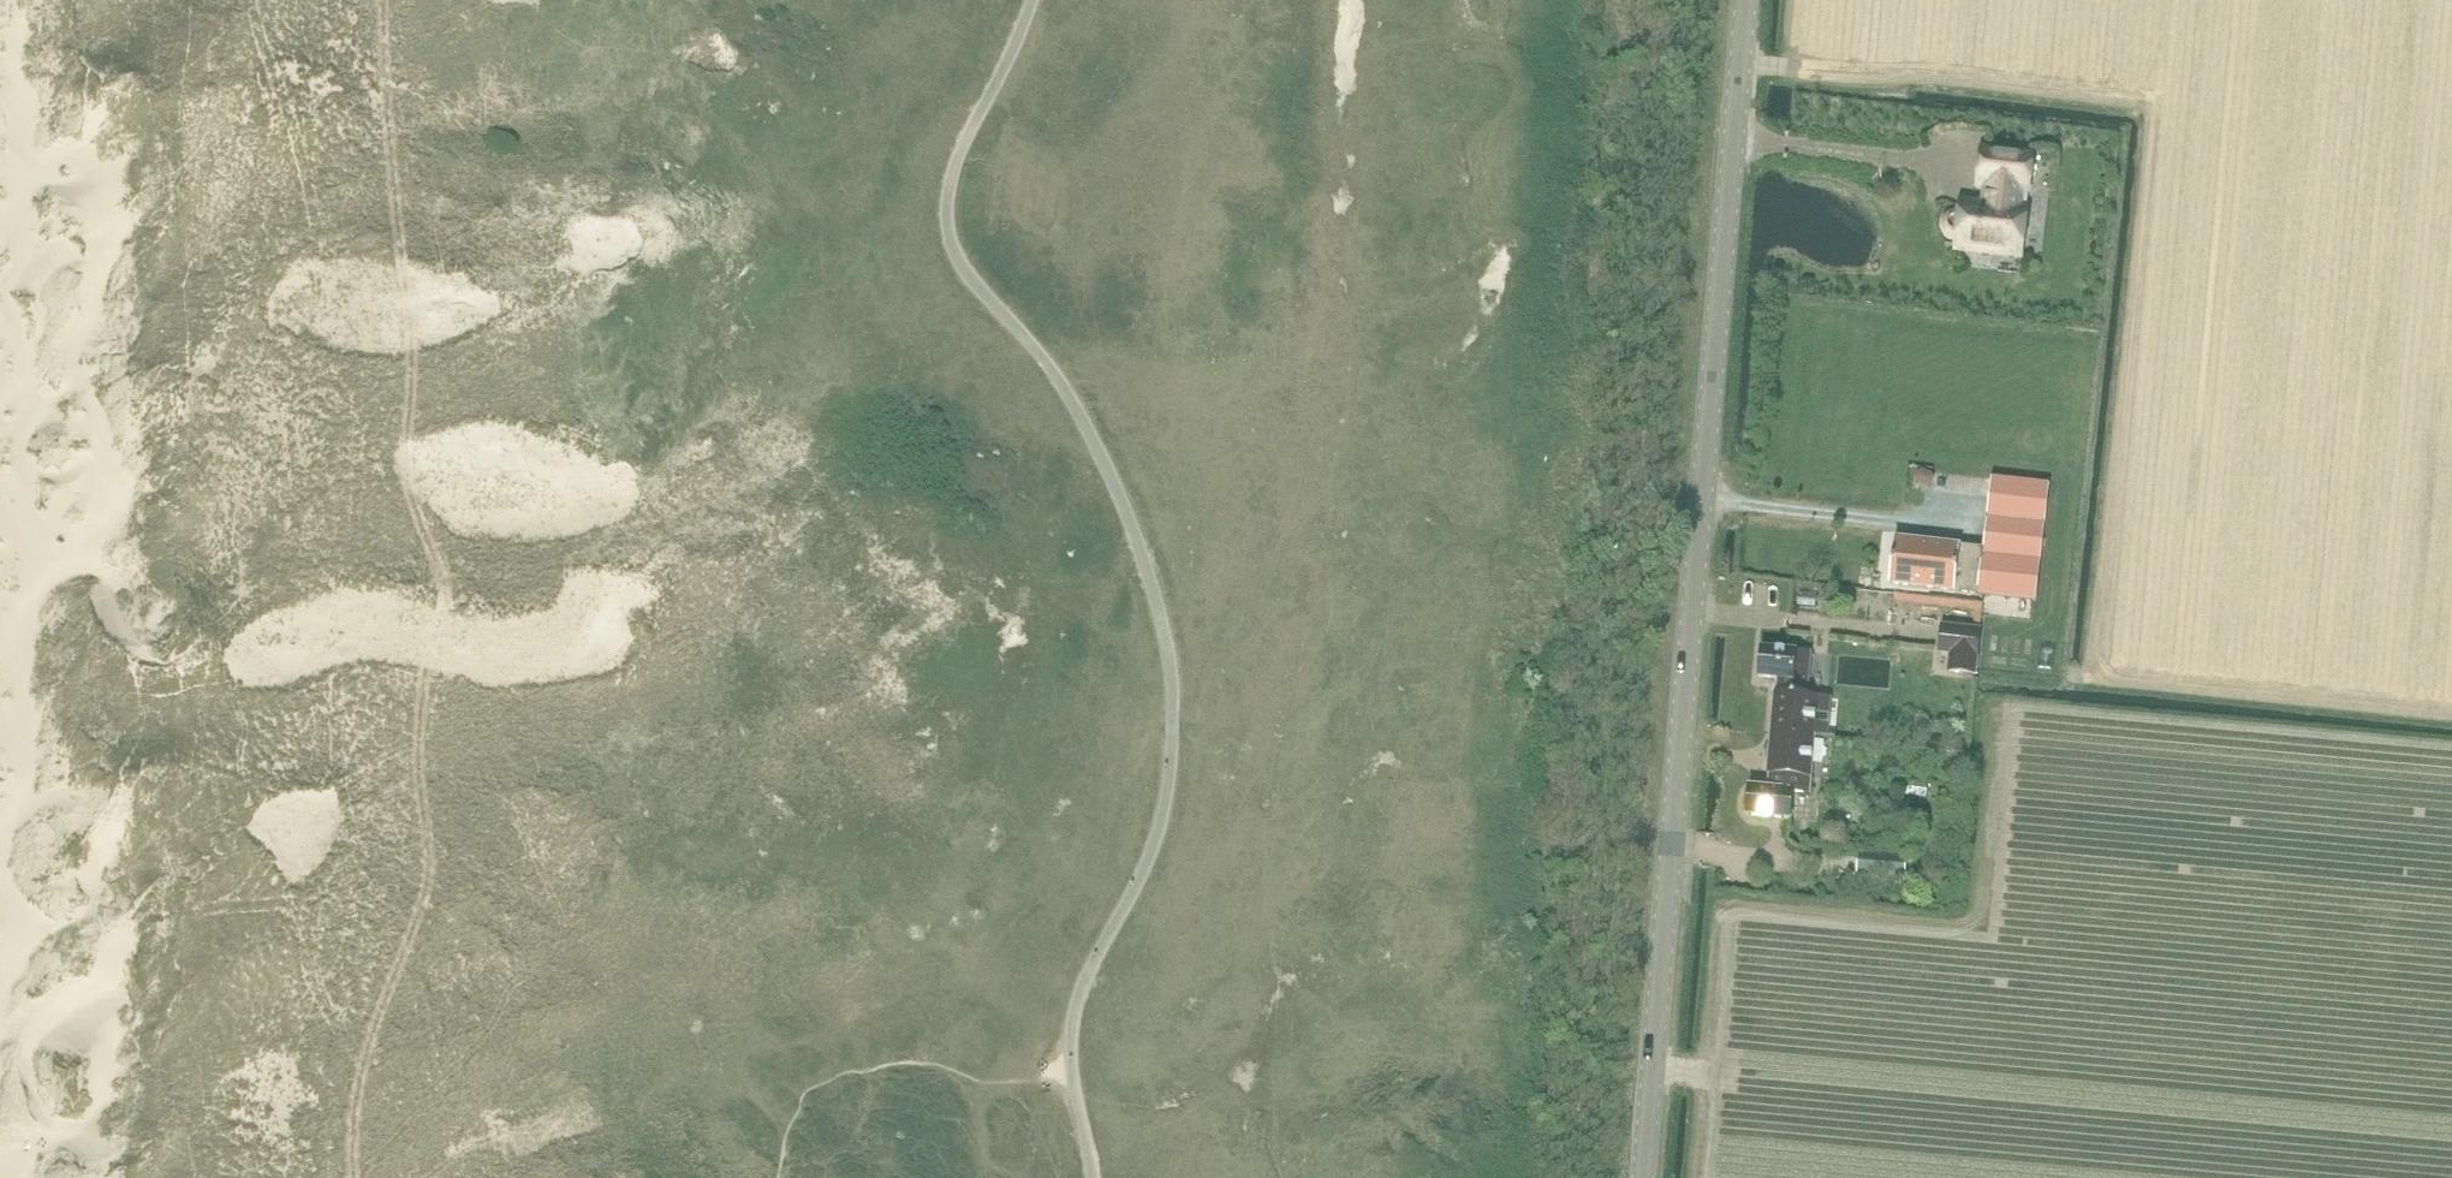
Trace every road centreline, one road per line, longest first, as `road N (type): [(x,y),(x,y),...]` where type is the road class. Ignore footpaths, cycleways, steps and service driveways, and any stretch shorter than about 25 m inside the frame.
road 1 (tertiary): [(1644,1177),(1747,0)]

